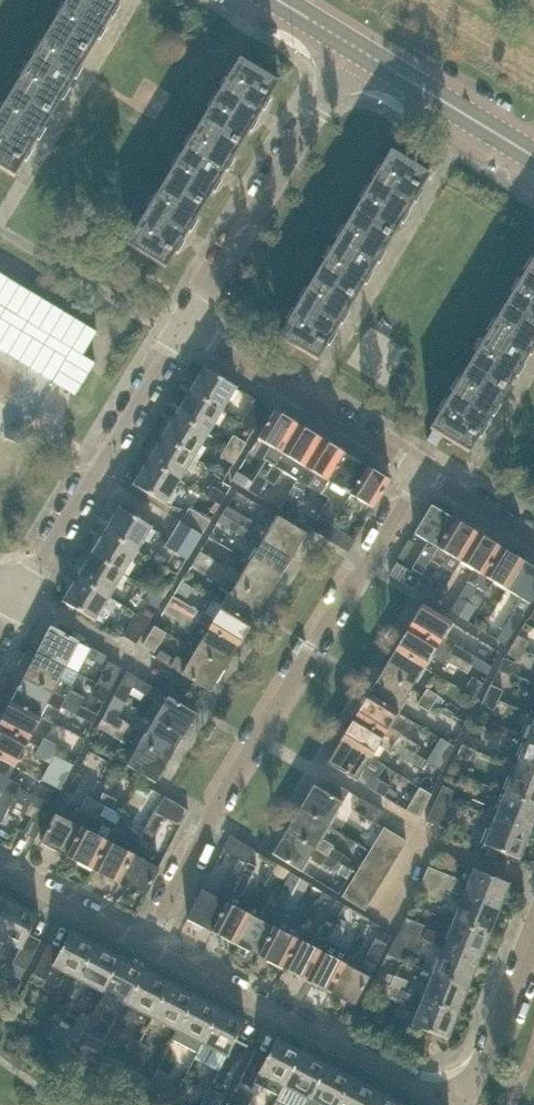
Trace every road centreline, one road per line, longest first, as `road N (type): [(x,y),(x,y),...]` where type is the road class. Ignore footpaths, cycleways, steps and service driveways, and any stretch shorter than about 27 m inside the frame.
road 1 (residential): [(423,472),(211,817),(148,947)]
road 2 (residential): [(533,923),(482,1054),(457,1080),(418,1087),(148,947)]
road 3 (residential): [(187,324),(355,47)]
road 4 (residential): [(22,576),(187,324)]
road 5 (residential): [(187,324),(423,472)]
road 6 (secondary): [(533,155),(355,47)]
road 7 (residential): [(148,947),(0,868)]
road 8 (residential): [(423,472),(533,539)]

